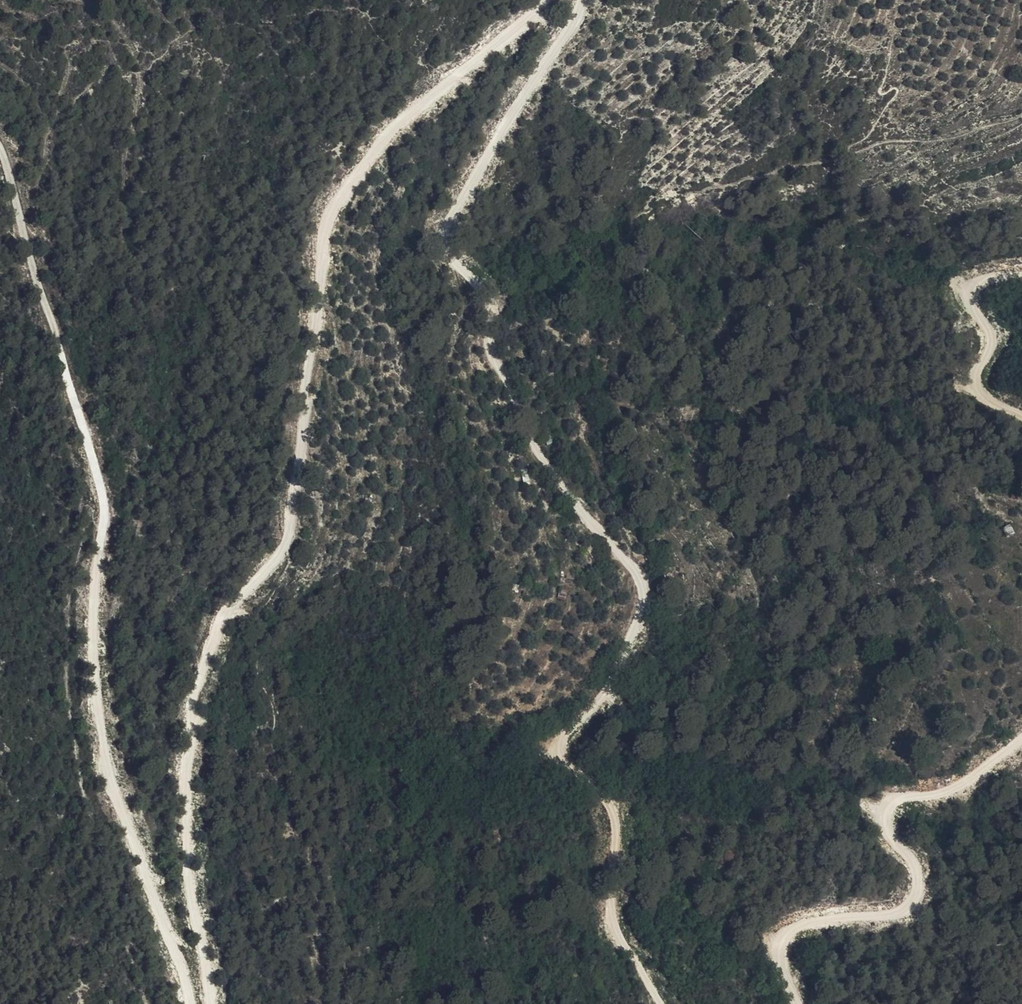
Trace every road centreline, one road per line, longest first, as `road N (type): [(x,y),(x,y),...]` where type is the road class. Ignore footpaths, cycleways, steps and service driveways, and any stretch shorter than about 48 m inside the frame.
road 1 (track): [(661,1003),(613,928),(616,817),(560,751),(565,732),(612,682),(639,614),(638,577),(533,445),(492,351),(484,296),(444,241),(506,120),(583,0)]
road 2 (track): [(546,0),(393,130),(332,210),(288,536),(226,613),(198,679),(188,878),(213,1003)]
road 3 (track): [(191,1003),(109,770),(90,633),(103,487),(63,355)]
road 4 (track): [(1021,742),(947,793),(883,800),(919,892),(895,913),(787,931),(781,960),(800,1003)]
road 5 (track): [(63,355),(0,149)]
road 6 (track): [(1021,277),(979,279),(967,299),(990,342),(981,392),(1021,416)]

